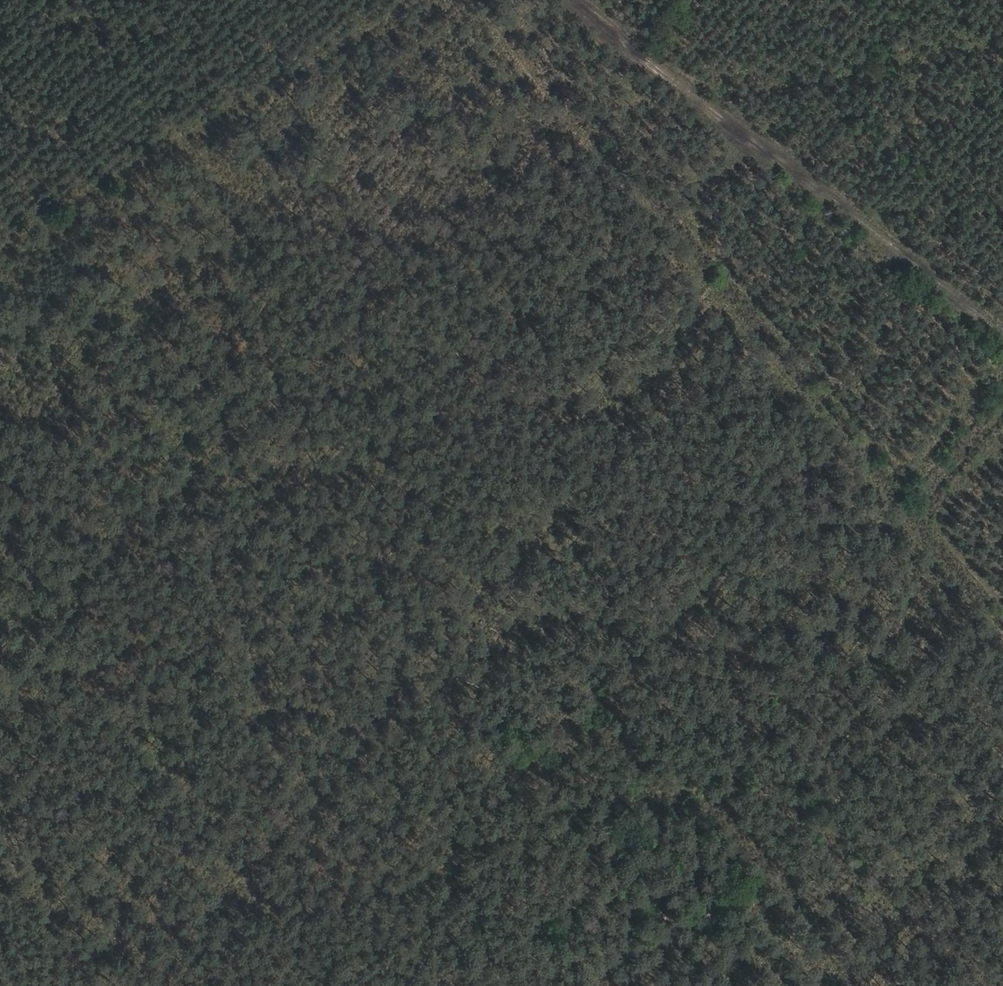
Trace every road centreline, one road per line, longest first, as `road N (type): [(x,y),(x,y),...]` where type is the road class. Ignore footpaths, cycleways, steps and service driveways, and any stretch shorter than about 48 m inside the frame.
road 1 (track): [(580,0),(1002,333)]
road 2 (track): [(1002,610),(937,519),(1002,444)]

